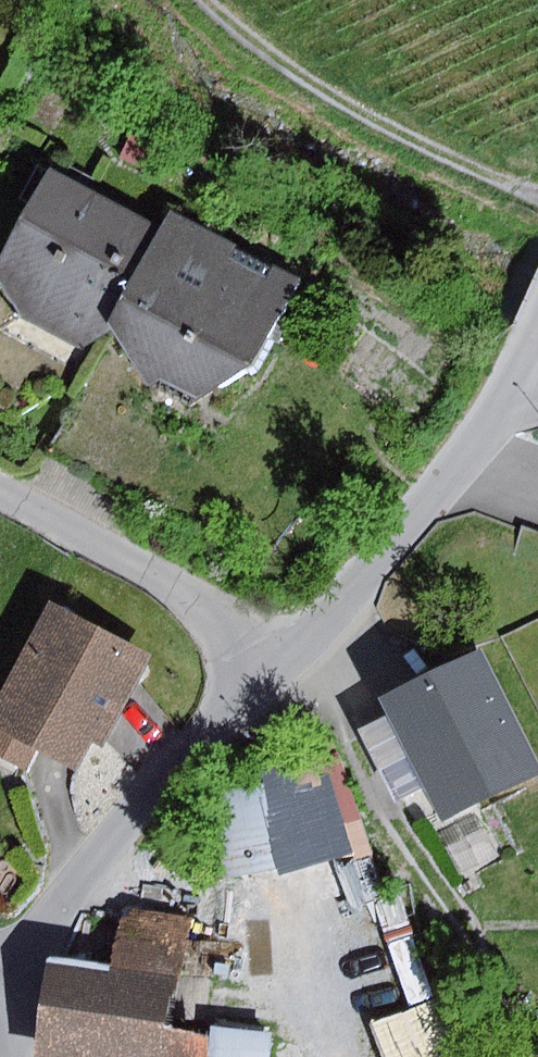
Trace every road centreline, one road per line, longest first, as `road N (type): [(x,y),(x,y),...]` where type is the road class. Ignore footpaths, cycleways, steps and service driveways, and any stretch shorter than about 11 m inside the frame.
road 1 (residential): [(263,670),(469,455),(532,342)]
road 2 (residential): [(0,967),(263,670)]
road 3 (residential): [(263,670),(240,632),(200,598),(0,490)]

